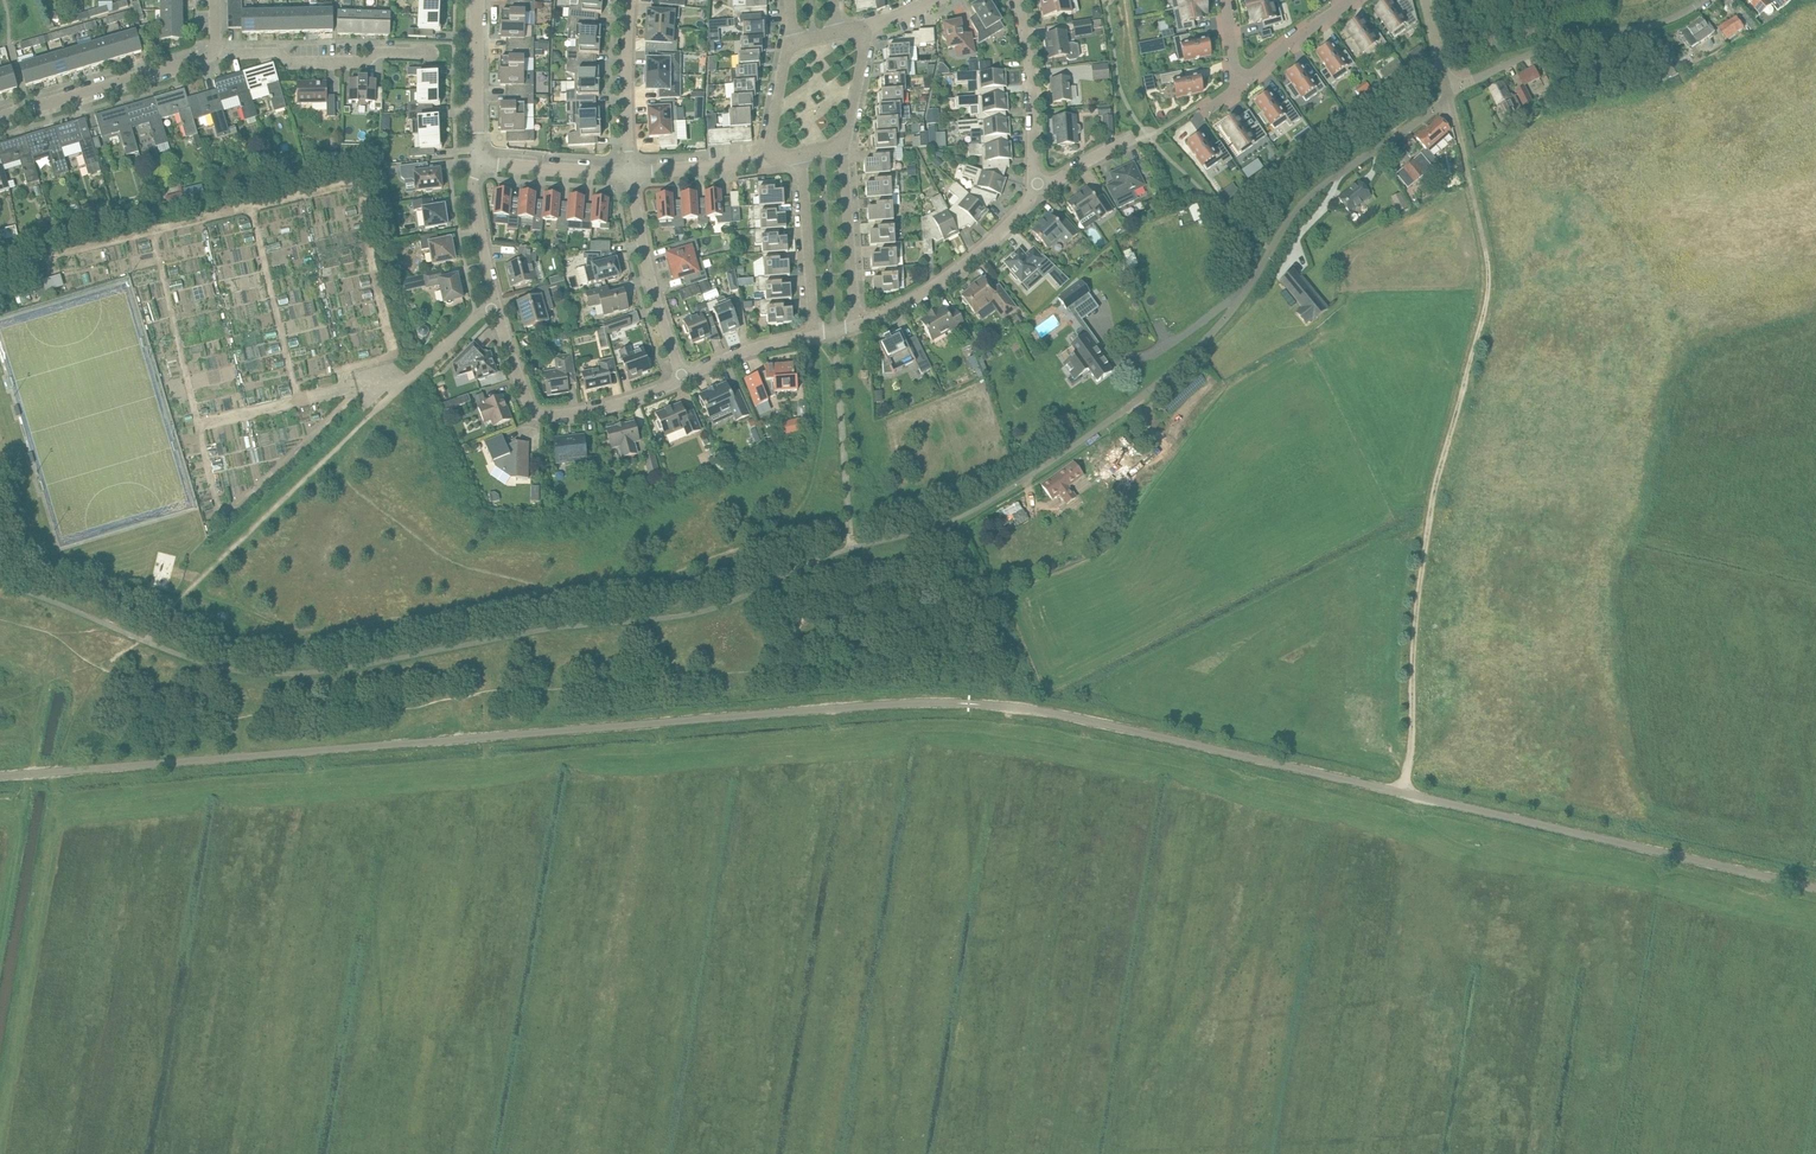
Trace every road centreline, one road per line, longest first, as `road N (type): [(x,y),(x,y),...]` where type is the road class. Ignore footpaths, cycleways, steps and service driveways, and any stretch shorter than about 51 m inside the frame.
road 1 (unclassified): [(961,703),(0,776)]
road 2 (unclassified): [(1815,887),(1110,724),(980,704)]
road 3 (unclassified): [(951,521),(1148,391),(1240,300),(1311,194),(1450,94)]
road 4 (track): [(1402,792),(1437,479),(1488,292),(1469,183)]
road 5 (unclassified): [(683,378),(611,406),(539,415),(495,300)]
road 6 (unclassified): [(1450,94),(1542,41),(1640,28),(1698,0)]
road 7 (unclassified): [(1035,185),(1013,220),(965,264),(909,301),(857,322)]
road 8 (residential): [(0,117),(214,50)]
road 9 (residential): [(214,50),(276,52),(293,64),(426,53)]
road 10 (residential): [(683,378),(648,270),(631,171)]
road 11 (unclassified): [(1018,0),(1035,185)]
road 12 (residential): [(801,153),(813,333)]
road 13 (residential): [(857,322),(842,144)]
road 14 (residential): [(495,300),(368,418)]
road 15 (residential): [(631,171),(631,0)]
road 16 (unclassified): [(479,162),(478,0)]
road 17 (residential): [(631,171),(479,162)]
road 18 (residential): [(775,156),(631,171)]
road 19 (unclassified): [(495,300),(472,188),(479,162)]
road 20 (unclassified): [(813,333),(683,378)]
road 21 (residential): [(1350,0),(1244,82)]

